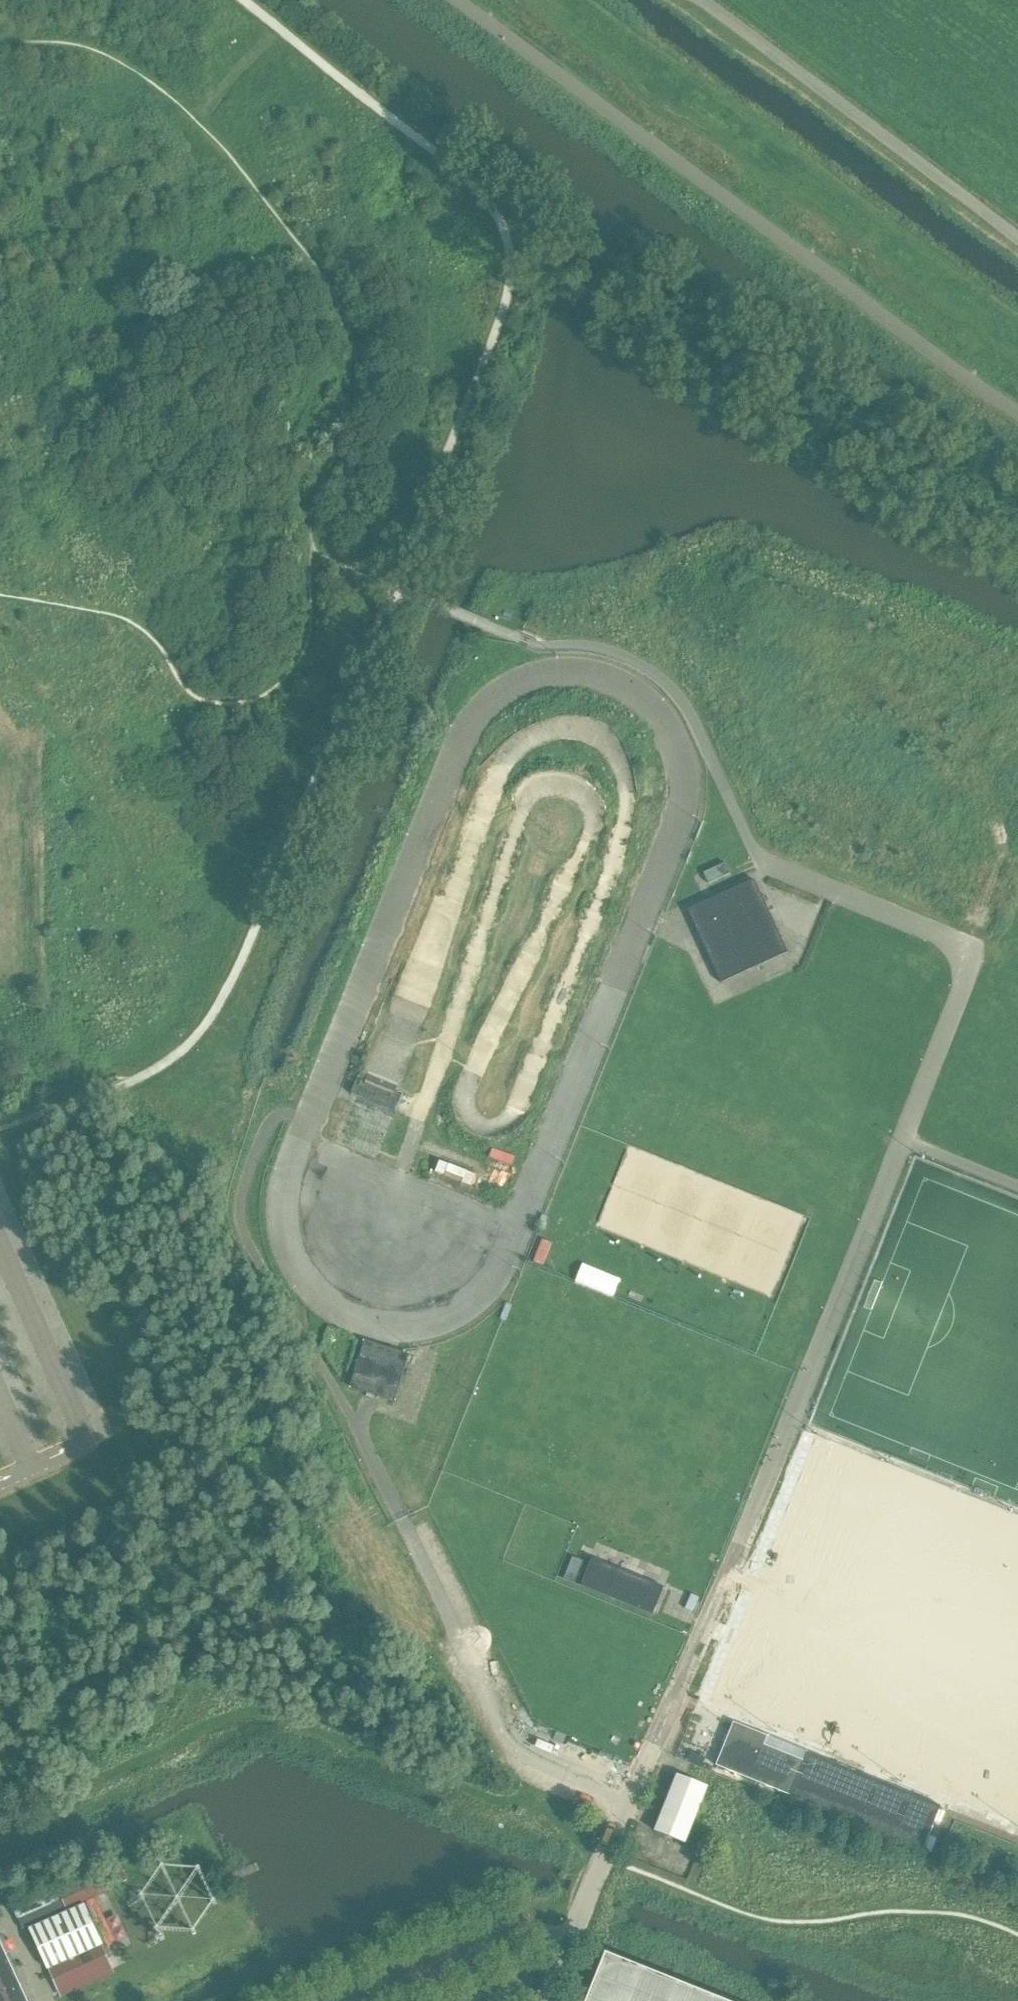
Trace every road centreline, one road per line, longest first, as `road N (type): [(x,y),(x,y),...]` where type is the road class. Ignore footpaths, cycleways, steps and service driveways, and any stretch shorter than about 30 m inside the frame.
road 1 (unclassified): [(1017,232),(703,0)]

